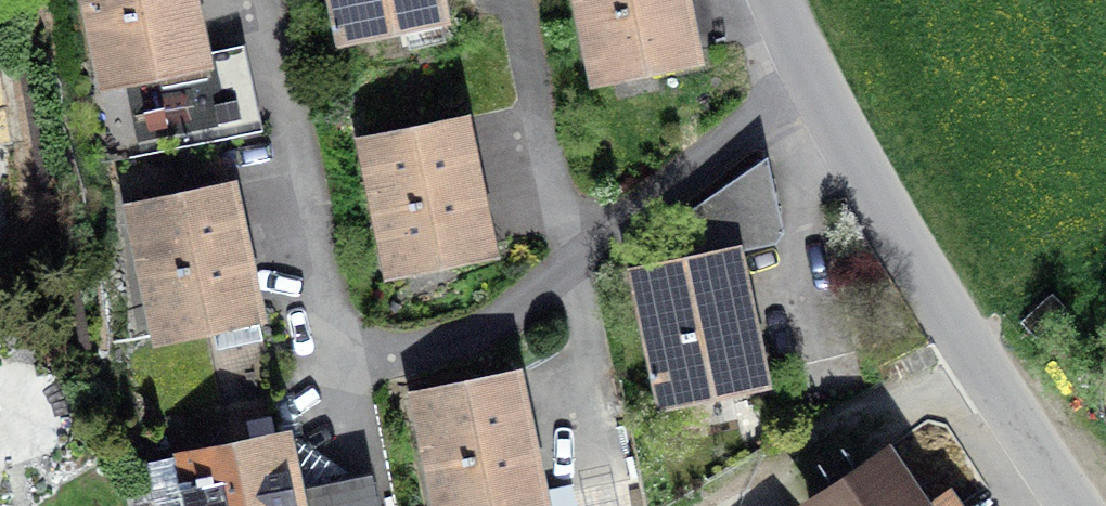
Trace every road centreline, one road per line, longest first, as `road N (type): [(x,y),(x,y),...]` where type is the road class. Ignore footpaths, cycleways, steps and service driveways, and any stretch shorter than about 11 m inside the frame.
road 1 (residential): [(812,84),(517,306),(342,345),(266,0)]
road 2 (tertiary): [(1079,505),(812,84)]

